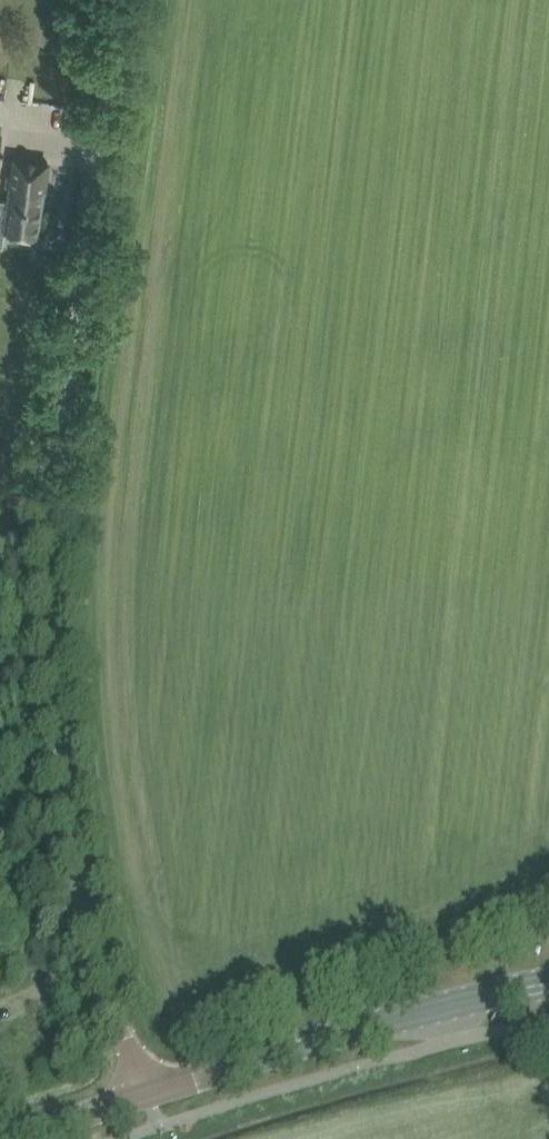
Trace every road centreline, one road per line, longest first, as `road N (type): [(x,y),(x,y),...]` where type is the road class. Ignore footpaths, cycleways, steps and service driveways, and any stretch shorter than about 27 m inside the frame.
road 1 (unclassified): [(148,1094),(86,922),(53,741),(46,601),(122,0)]
road 2 (tertiary): [(148,1094),(293,1047),(548,983)]
road 3 (tertiary): [(19,1138),(148,1094)]

